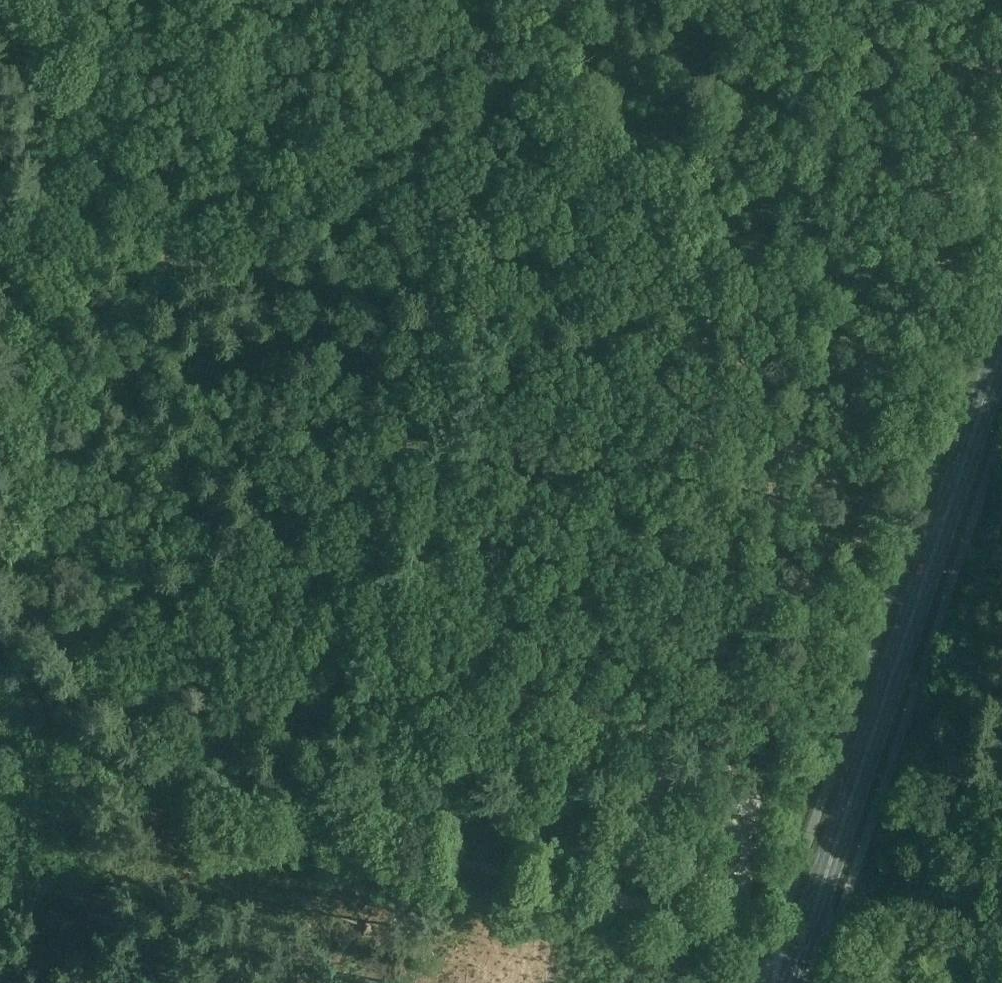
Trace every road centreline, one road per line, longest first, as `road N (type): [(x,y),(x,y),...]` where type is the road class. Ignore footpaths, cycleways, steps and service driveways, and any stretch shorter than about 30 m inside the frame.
road 1 (track): [(1001,360),(490,294),(309,847)]
road 2 (track): [(630,753),(543,761),(344,733),(276,711),(224,673),(166,614),(147,570),(70,244),(0,235)]
road 3 (track): [(939,0),(1000,75),(1000,98),(917,351),(880,441),(760,656),(703,718),(630,753)]
road 4 (track): [(490,294),(70,244),(159,57),(202,0)]
road 5 (track): [(611,900),(211,826),(0,680)]
road 6 (primary): [(793,982),(1001,353)]
road 7 (track): [(808,936),(1001,967)]
road 8 (track): [(750,923),(611,900)]

